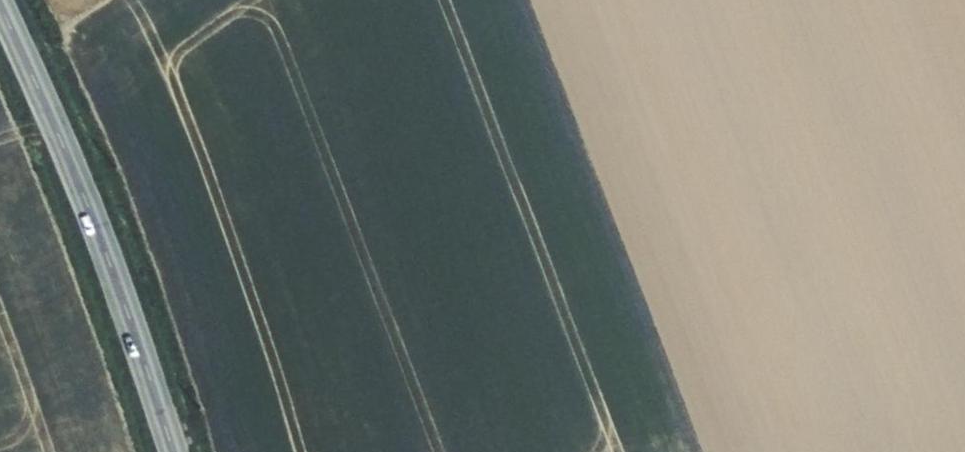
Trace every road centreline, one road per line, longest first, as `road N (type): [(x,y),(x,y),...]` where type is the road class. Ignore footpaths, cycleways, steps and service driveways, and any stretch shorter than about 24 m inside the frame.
road 1 (secondary): [(173,451),(87,202),(0,3)]

